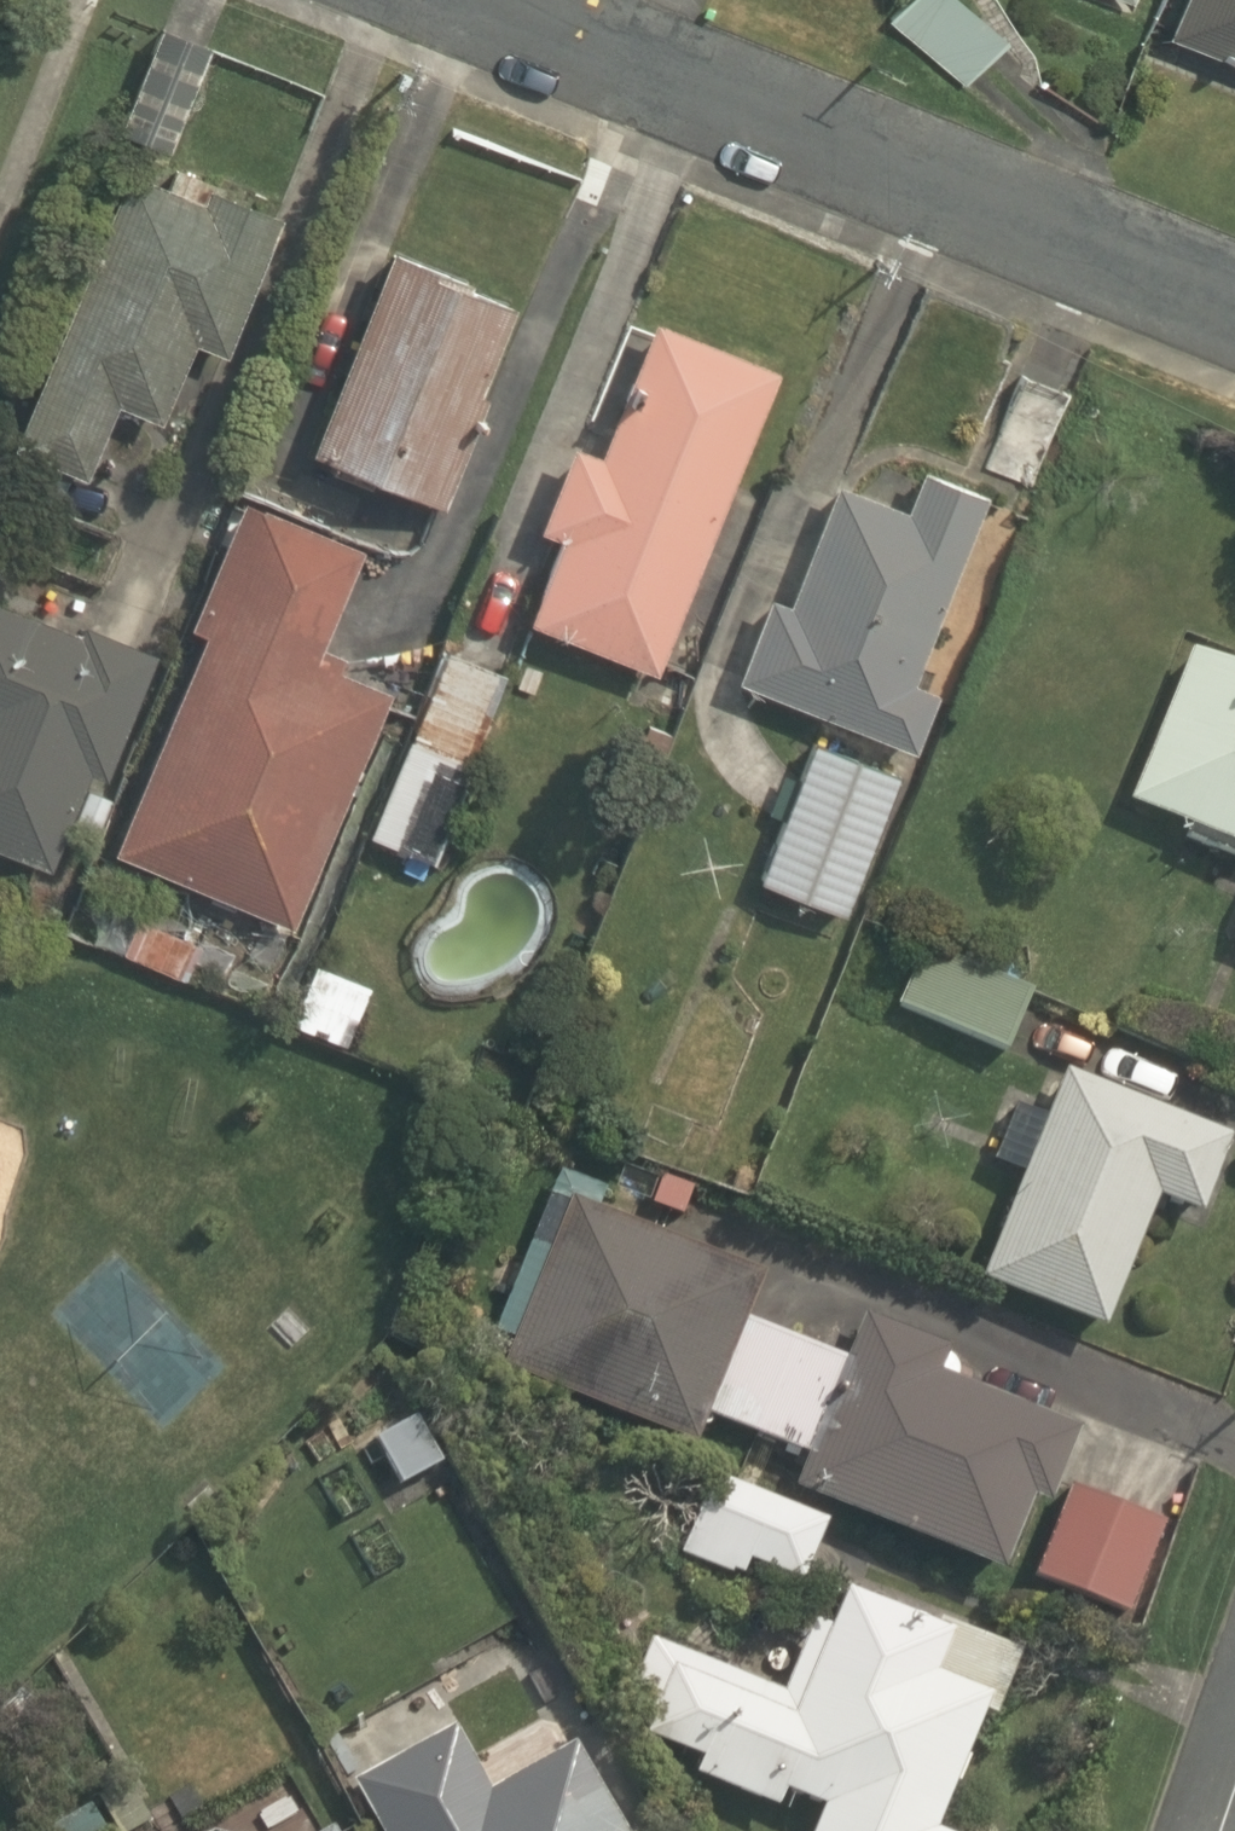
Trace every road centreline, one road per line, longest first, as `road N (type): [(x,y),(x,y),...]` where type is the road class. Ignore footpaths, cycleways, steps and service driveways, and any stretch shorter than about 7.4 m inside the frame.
road 1 (residential): [(485,0),(1234,303)]

